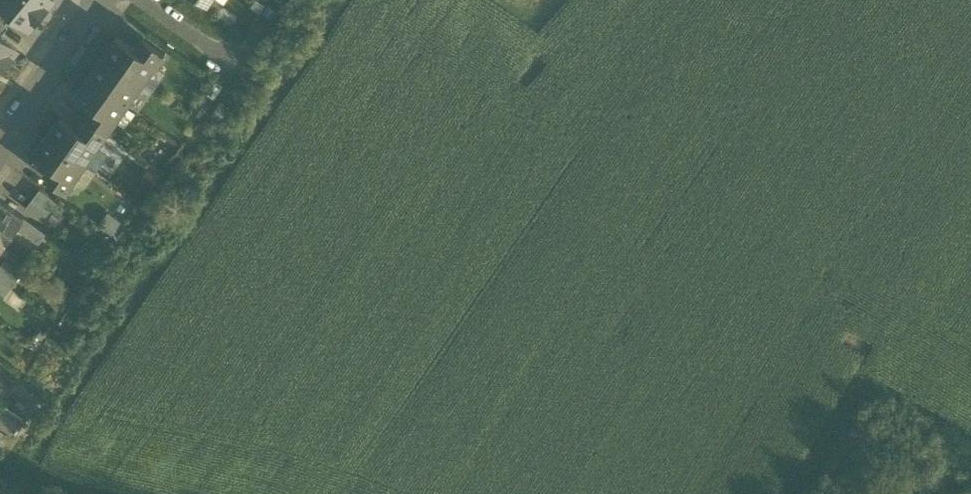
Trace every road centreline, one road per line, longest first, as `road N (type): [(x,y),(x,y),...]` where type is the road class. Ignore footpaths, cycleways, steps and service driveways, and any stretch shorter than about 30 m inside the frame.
road 1 (residential): [(0,143),(102,0)]

